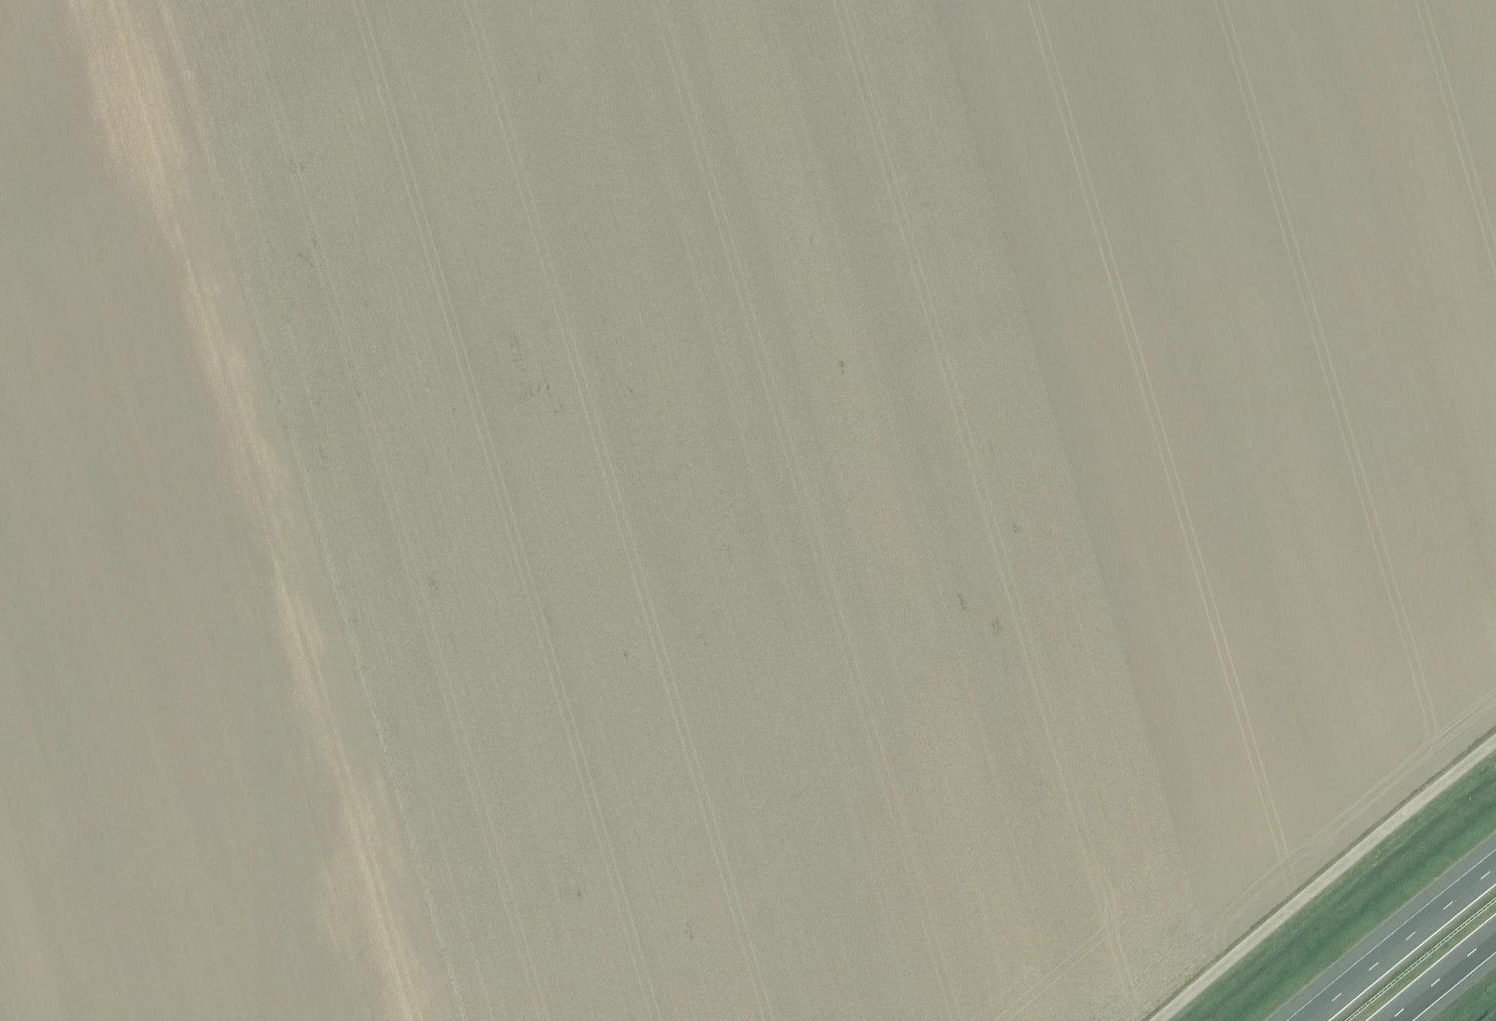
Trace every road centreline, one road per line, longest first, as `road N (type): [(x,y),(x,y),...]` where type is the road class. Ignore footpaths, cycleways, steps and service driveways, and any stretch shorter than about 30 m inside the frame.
road 1 (unclassified): [(1158,1020),(1495,741)]
road 2 (motorway): [(1495,868),(1310,1020)]
road 3 (motorway): [(1390,1020),(1495,932)]

